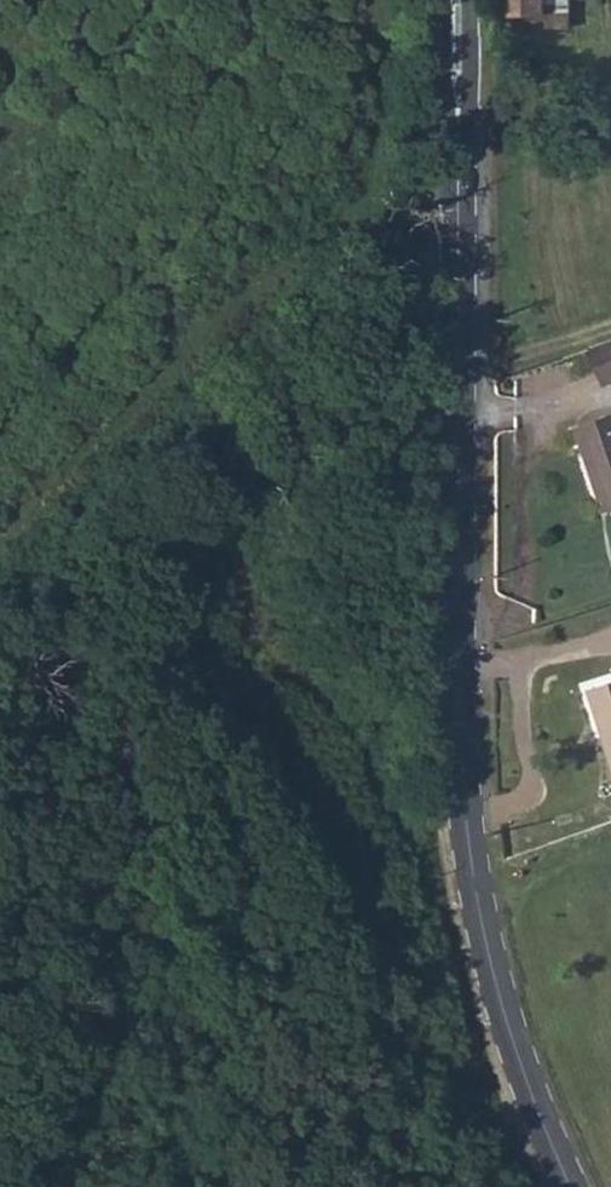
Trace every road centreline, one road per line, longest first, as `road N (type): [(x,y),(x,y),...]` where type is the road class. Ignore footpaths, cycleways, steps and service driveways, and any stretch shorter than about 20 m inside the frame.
road 1 (secondary): [(457,0),(464,817),(503,1010),(569,1186)]

